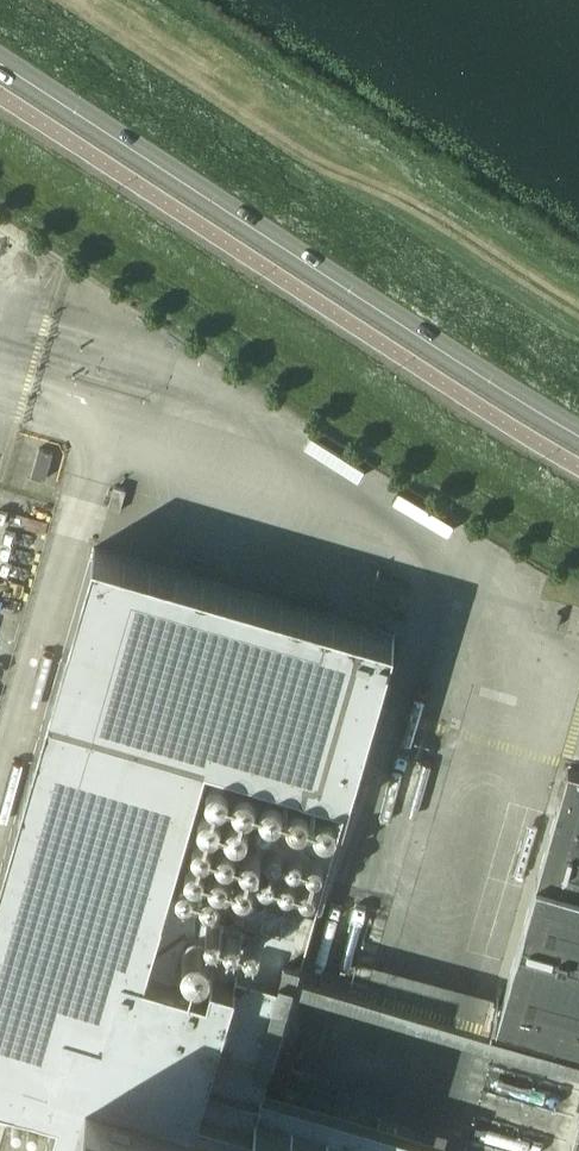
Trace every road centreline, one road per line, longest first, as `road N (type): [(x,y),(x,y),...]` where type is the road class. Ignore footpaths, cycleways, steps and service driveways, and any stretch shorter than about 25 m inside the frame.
road 1 (tertiary): [(0,68),(578,442)]

